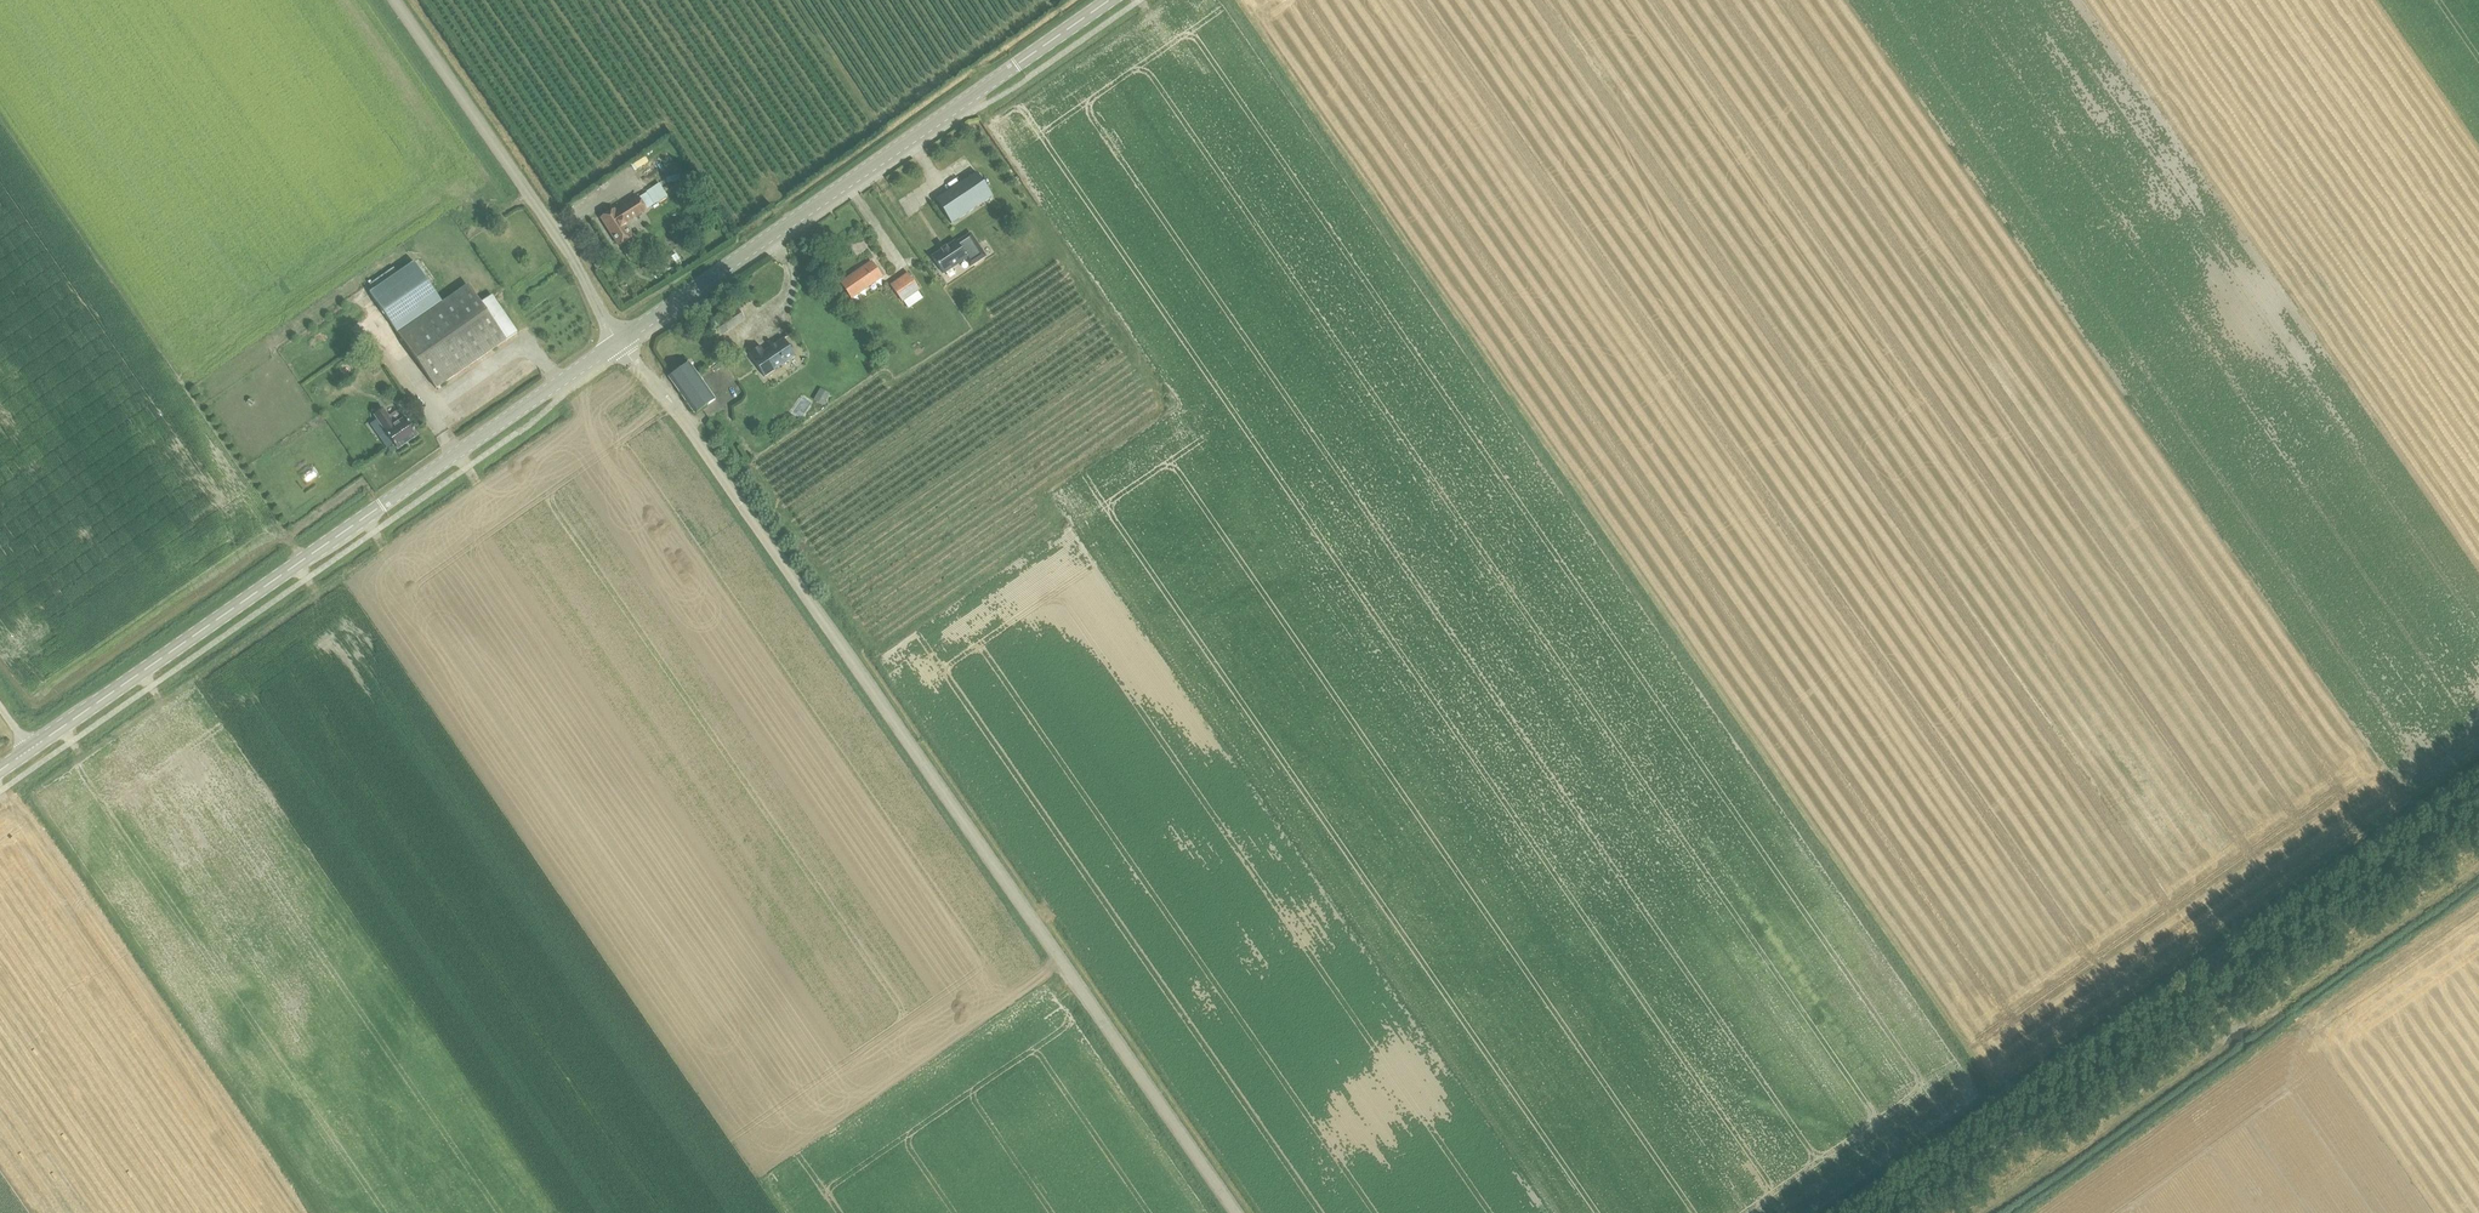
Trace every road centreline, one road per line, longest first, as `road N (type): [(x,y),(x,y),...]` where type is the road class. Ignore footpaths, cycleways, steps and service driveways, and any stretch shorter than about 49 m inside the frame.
road 1 (unclassified): [(1237,1212),(741,502),(619,342)]
road 2 (track): [(2478,774),(1847,1212)]
road 3 (tertiary): [(0,771),(619,342)]
road 4 (tertiary): [(619,342),(1108,0)]
road 5 (unclassified): [(619,342),(567,248),(395,0)]

